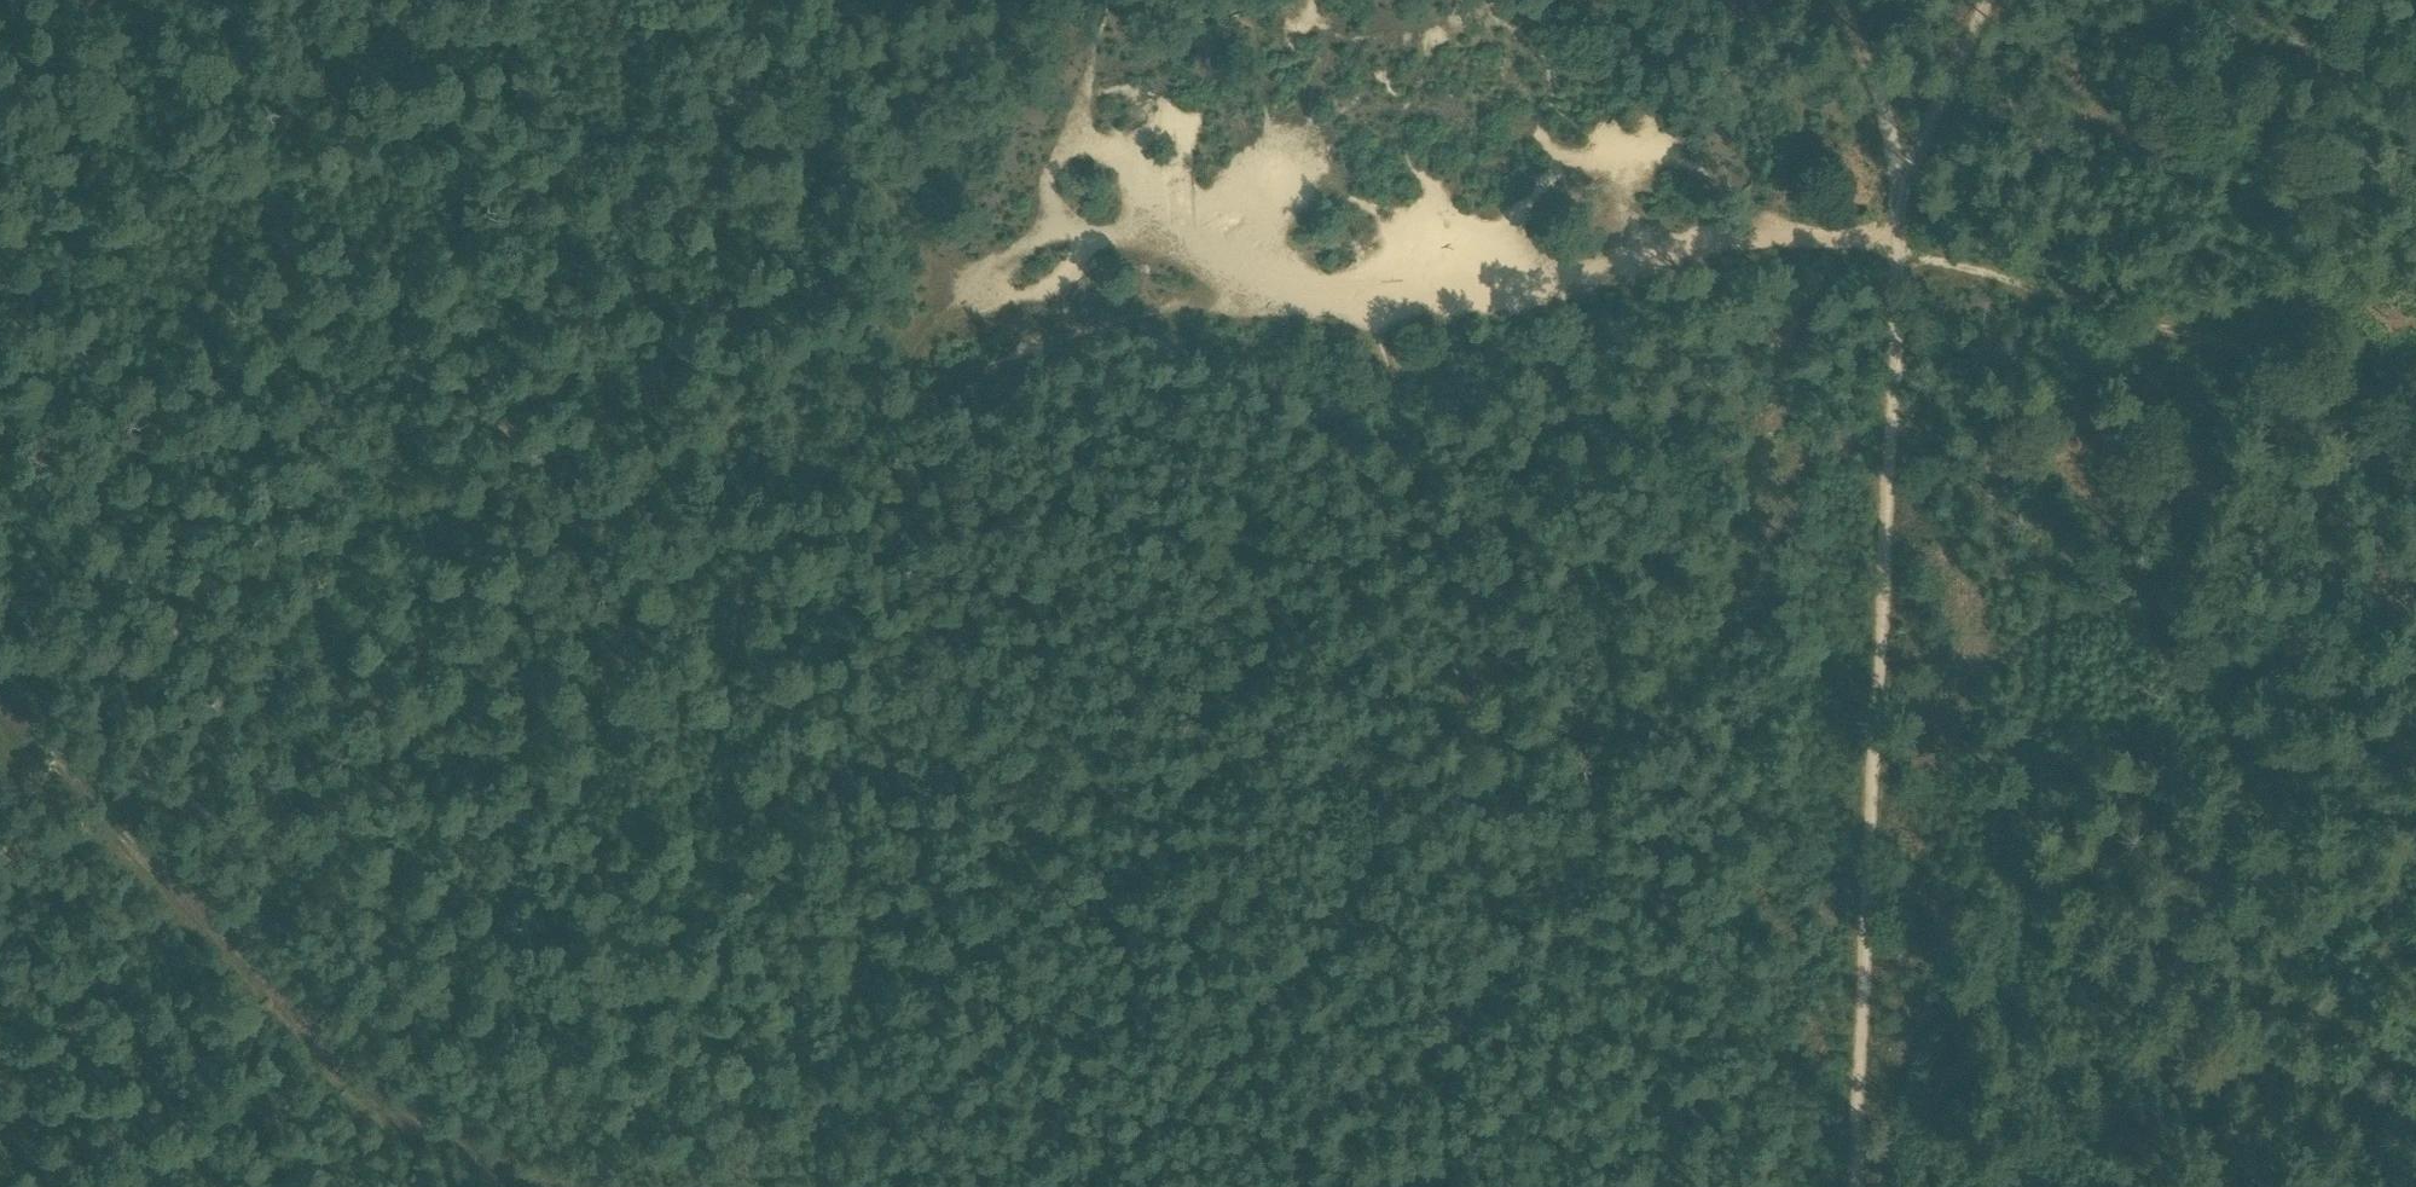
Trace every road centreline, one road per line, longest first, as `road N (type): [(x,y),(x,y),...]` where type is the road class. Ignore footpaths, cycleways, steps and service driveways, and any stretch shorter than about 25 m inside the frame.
road 1 (track): [(1859,1186),(1898,192),(1884,120),(1818,0)]
road 2 (track): [(0,716),(325,1035),(417,1108),(645,1186)]
road 3 (track): [(1899,257),(2415,388)]
road 4 (track): [(1988,0),(1898,192)]

